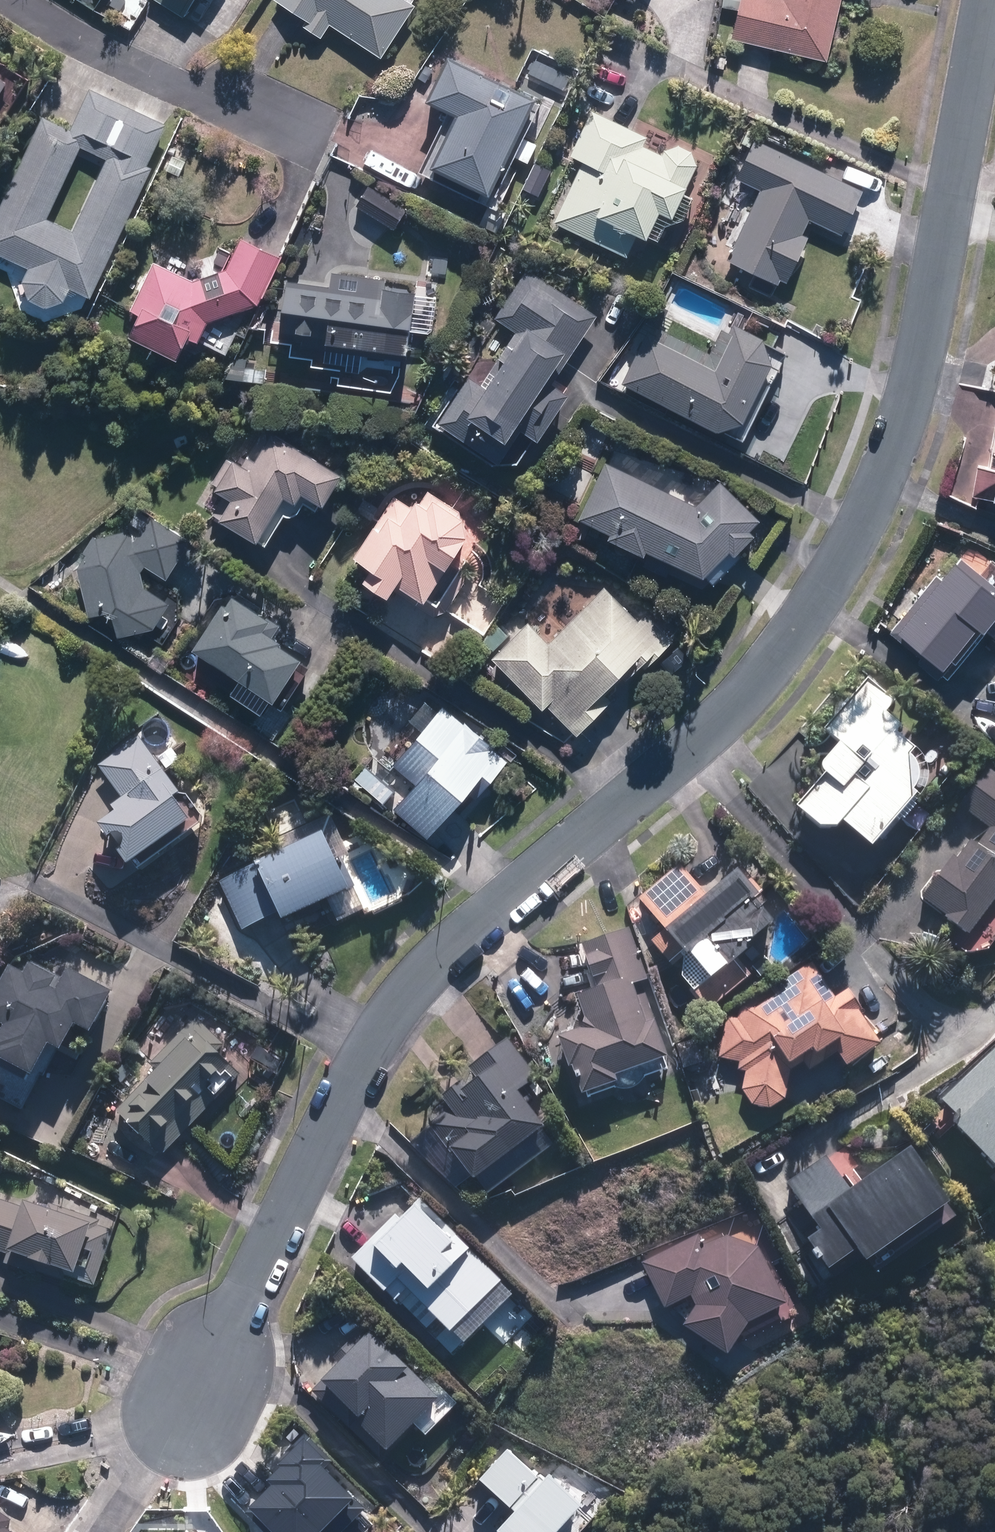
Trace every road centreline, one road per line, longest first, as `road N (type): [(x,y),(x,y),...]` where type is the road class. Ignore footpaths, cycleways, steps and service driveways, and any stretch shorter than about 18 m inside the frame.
road 1 (residential): [(189,1421),(333,1094),(389,1004),(495,902),(734,708),(828,584),(881,479),(914,381),(948,202)]
road 2 (residential): [(312,129),(244,98),(201,96),(14,0)]
road 3 (residential): [(948,202),(986,0)]

